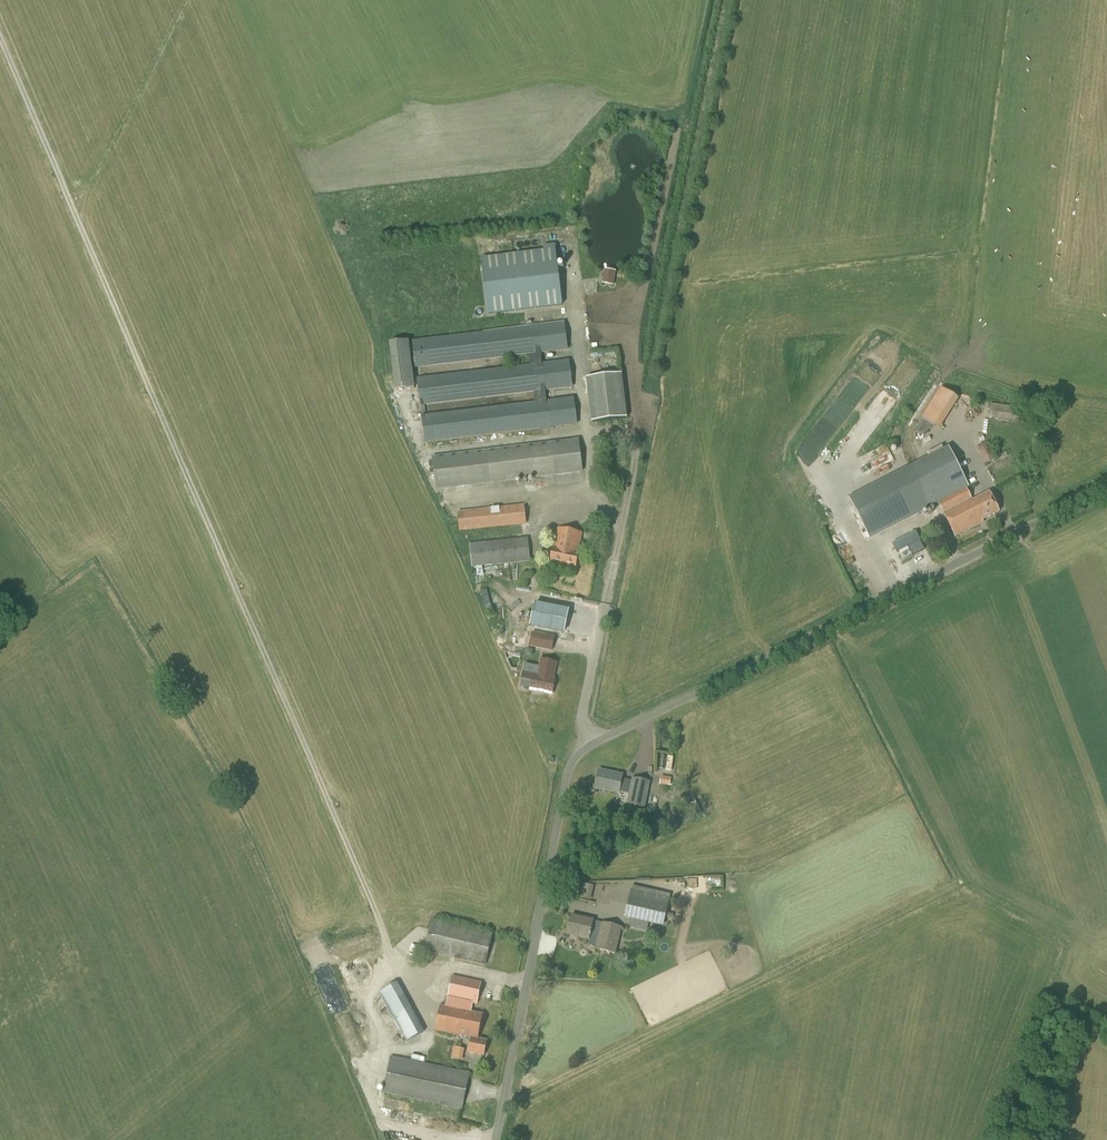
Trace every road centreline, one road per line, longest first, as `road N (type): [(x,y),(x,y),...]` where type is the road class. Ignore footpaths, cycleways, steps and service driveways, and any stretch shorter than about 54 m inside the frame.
road 1 (unclassified): [(496,1139),(575,757),(1106,486)]

